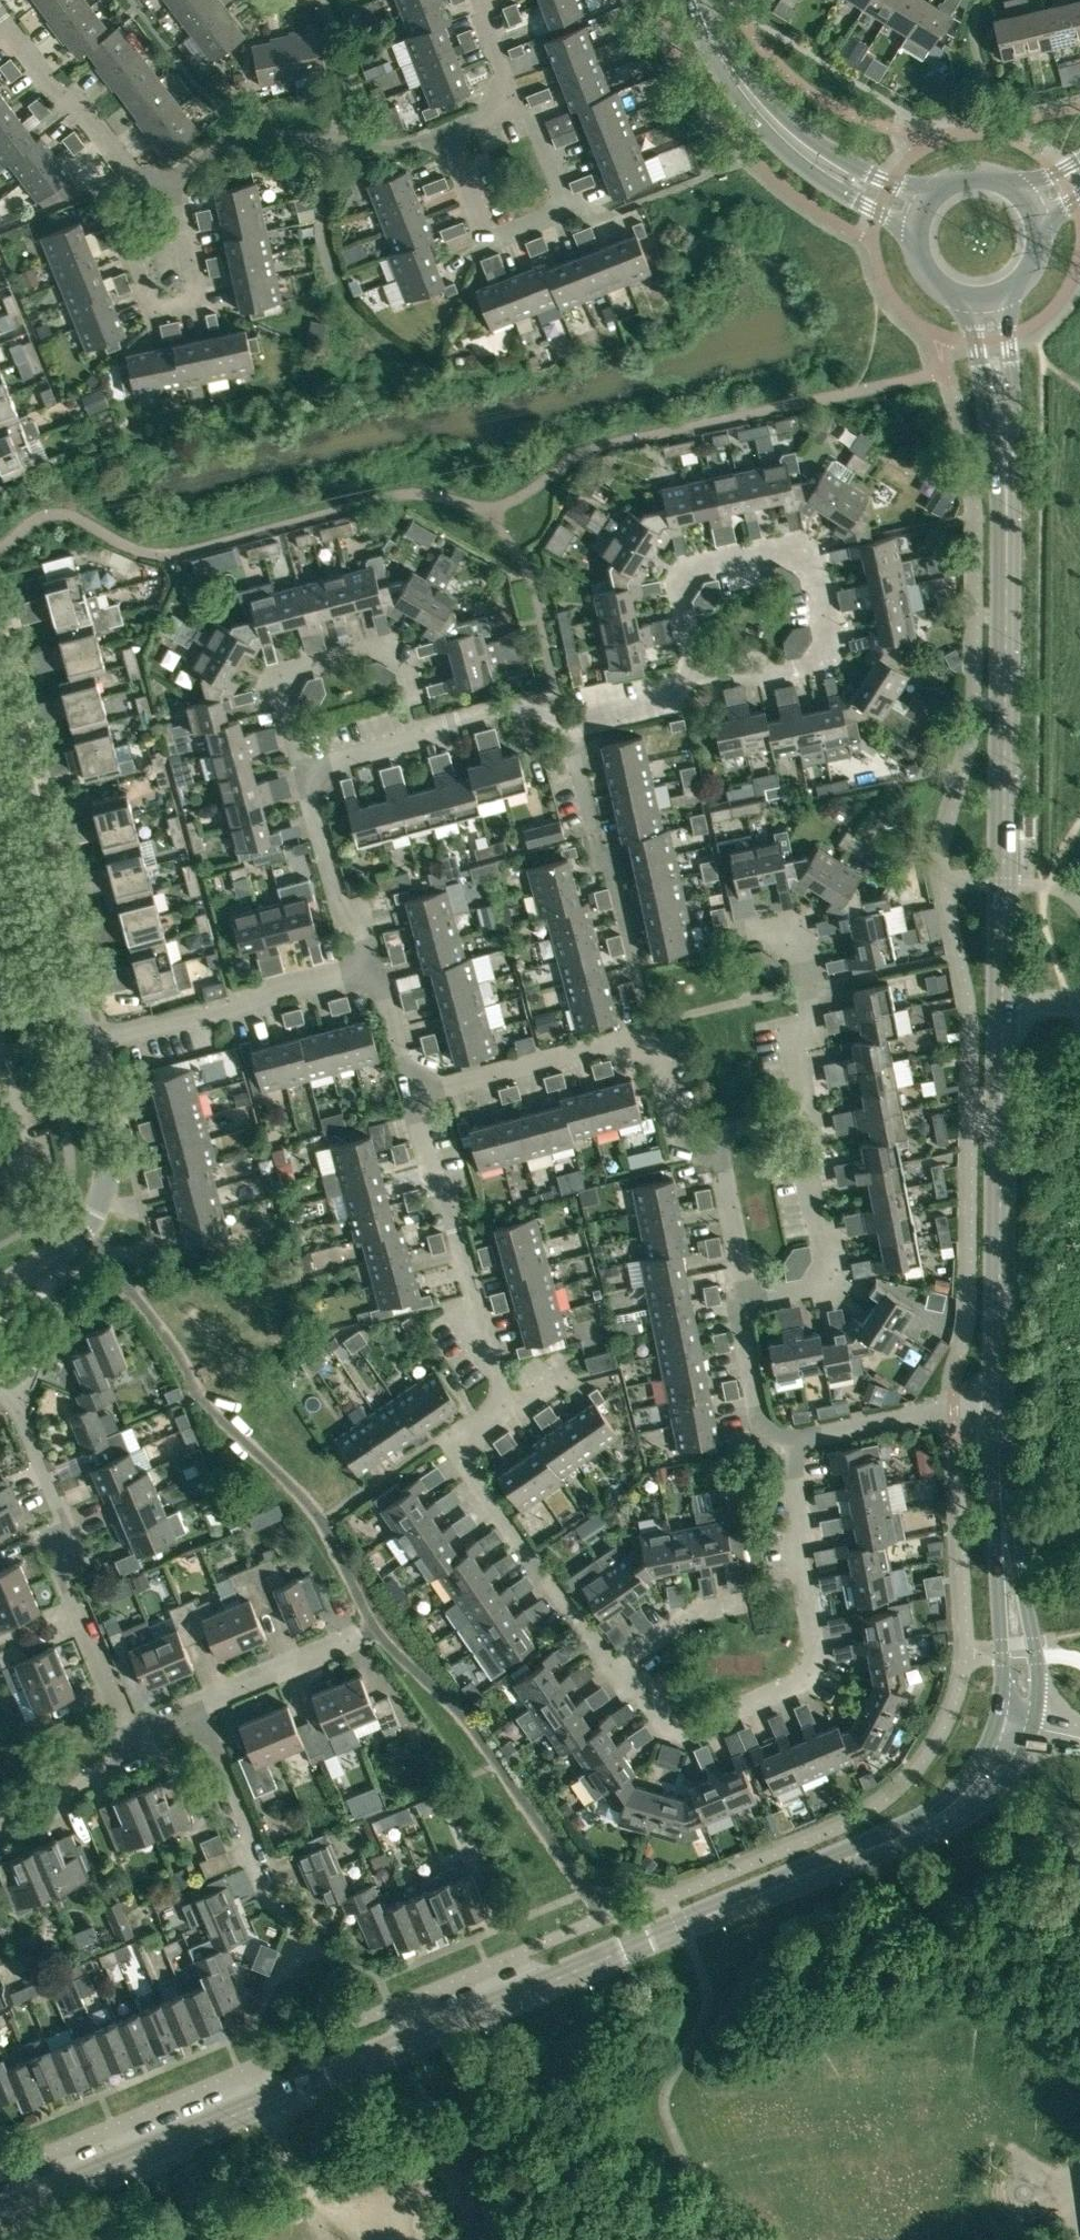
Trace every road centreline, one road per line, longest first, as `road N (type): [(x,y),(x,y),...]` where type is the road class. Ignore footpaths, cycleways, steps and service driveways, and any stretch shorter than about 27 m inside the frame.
road 1 (tertiary): [(0,2213),(937,1821),(993,1771),(1015,1724)]
road 2 (tertiary): [(998,1399),(1009,559)]
road 3 (residential): [(612,1666),(655,1727),(685,1730),(817,1669),(786,1436)]
road 4 (residential): [(702,693),(827,664),(835,652),(813,549),(797,538),(696,563),(683,587)]
road 5 (residential): [(129,1732),(51,1543),(70,1534),(10,1393),(0,1389)]
road 6 (residential): [(612,1666),(450,1430),(504,1393)]
road 7 (tertiary): [(1015,1724),(1021,1657),(998,1399)]
road 8 (unclassified): [(76,1003),(0,694)]
road 9 (residential): [(652,1034),(572,729)]
road 10 (residential): [(443,130),(485,236),(564,206),(522,101)]
road 11 (residential): [(504,1393),(414,1095)]
road 12 (residential): [(84,1044),(377,967)]
road 13 (residential): [(0,1290),(76,1236),(104,1191),(107,1154),(84,1044)]
road 14 (residential): [(110,207),(155,316),(199,305),(172,178)]
road 15 (residential): [(172,178),(237,134),(387,148),(443,130)]
road 16 (residential): [(307,766),(287,689),(302,671),(381,650),(404,659),(423,734)]
road 17 (tertiary): [(716,46),(744,107),(783,149),(915,232)]
road 18 (residential): [(207,1700),(273,1872),(264,1887),(272,1907),(290,1917),(299,1946)]
road 19 (tertiary): [(1009,559),(1010,290)]
road 20 (tertiary): [(933,193),(830,151),(716,46)]
road 21 (tertiary): [(969,299),(1009,559)]
road 22 (residential): [(747,1299),(833,1282),(799,1112)]
road 23 (residential): [(172,178),(133,176),(0,17)]
road 24 (residential): [(652,1034),(414,1095)]
road 25 (residential): [(799,1112),(790,1065),(811,986),(801,942),(778,925),(757,930)]
road 26 (residential): [(377,967),(364,922),(347,907),(307,766)]
road 27 (residential): [(207,1700),(375,1626)]
road 28 (residential): [(0,1831),(64,1805),(78,1787),(122,1766),(129,1732)]
road 29 (residential): [(954,1408),(786,1436)]
road 30 (residential): [(747,1299),(714,1133)]
road 31 (residential): [(786,1436),(764,1437),(739,1309),(747,1299)]
road 32 (residential): [(423,734),(537,702),(572,729)]
road 33 (residential): [(612,1666),(684,1616),(744,1603)]
road 34 (residential): [(714,1133),(677,1142),(652,1034)]
road 35 (residential): [(572,729),(702,693)]
road 36 (residential): [(414,1095),(377,967)]
road 37 (residential): [(0,1042),(22,1173)]
road 38 (residential): [(307,766),(423,734)]

